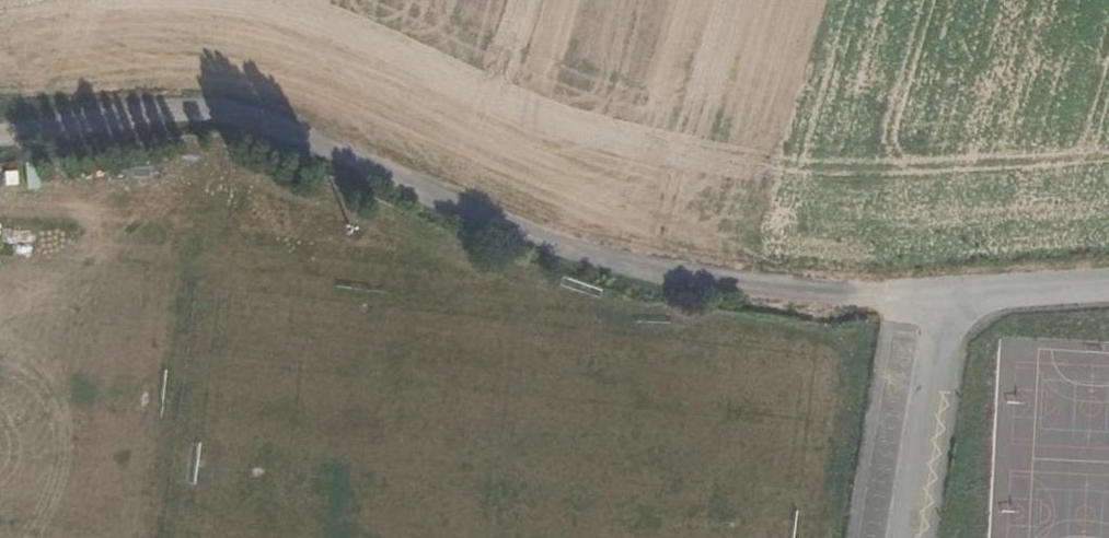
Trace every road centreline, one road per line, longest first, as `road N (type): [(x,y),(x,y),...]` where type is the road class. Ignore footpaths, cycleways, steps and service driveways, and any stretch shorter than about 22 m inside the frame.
road 1 (track): [(0,135),(248,111),(414,198),(594,271),(701,285),(948,294)]
road 2 (residential): [(914,537),(948,294),(1108,283)]

